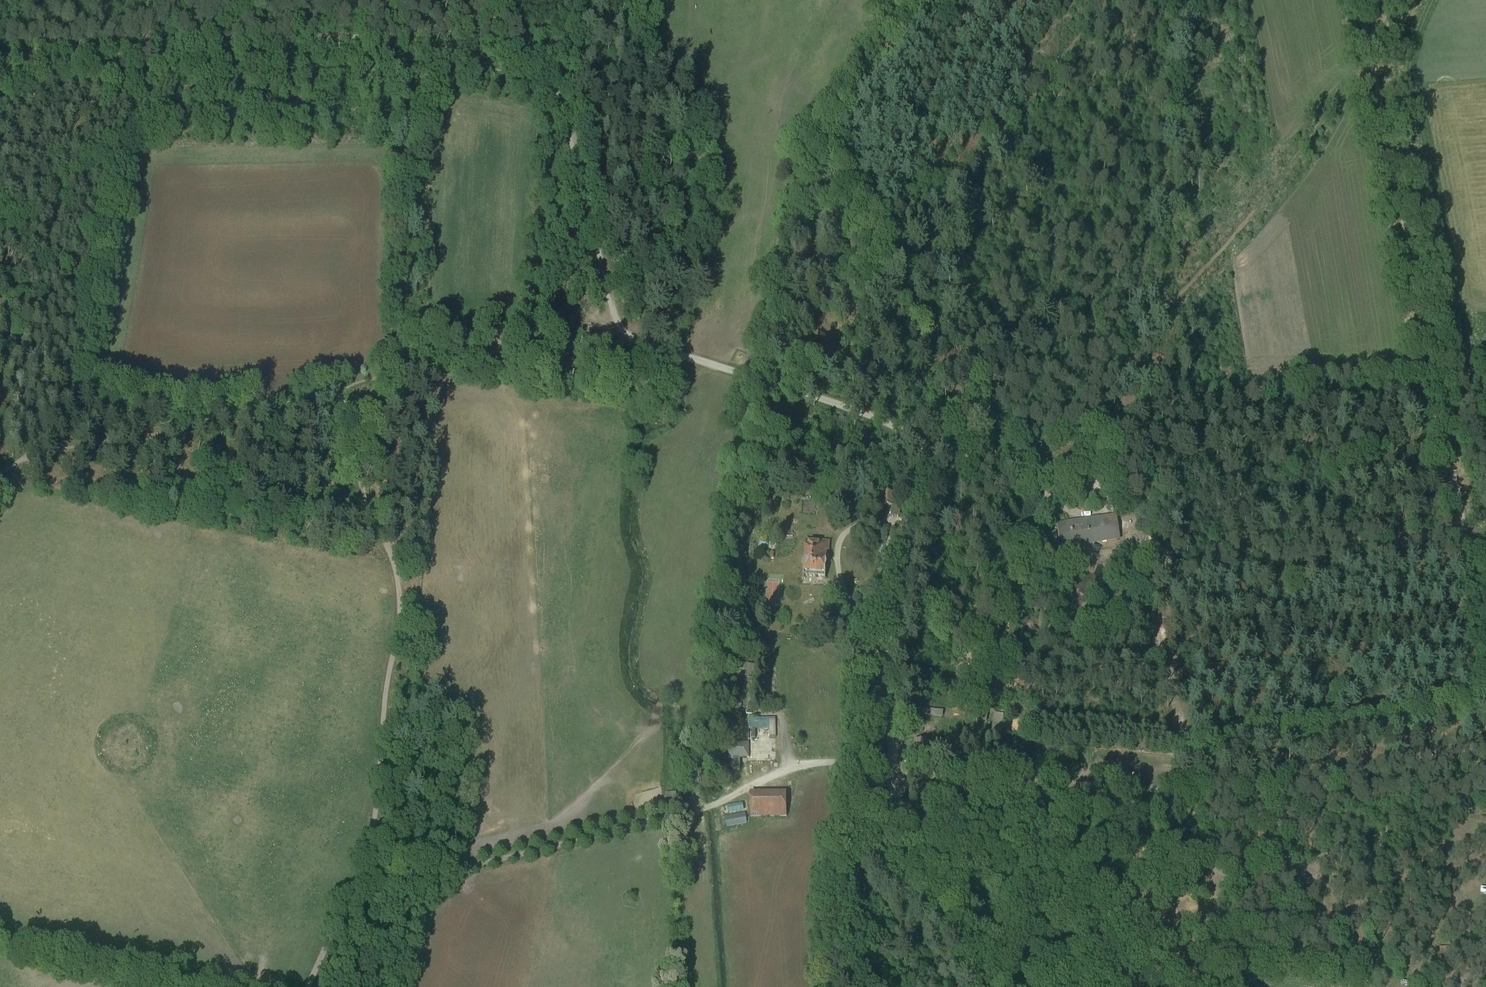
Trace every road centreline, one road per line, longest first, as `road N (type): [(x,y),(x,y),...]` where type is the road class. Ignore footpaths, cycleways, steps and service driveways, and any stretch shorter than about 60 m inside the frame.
road 1 (track): [(633,339),(428,344),(381,382),(356,416),(360,481),(396,574),(399,621),(374,822),(306,986)]
road 2 (track): [(937,458),(957,388),(980,356),(1013,340),(1136,318),(1174,299),(1288,170),(1369,50)]
road 3 (track): [(1485,638),(1368,45)]
road 4 (track): [(896,774),(1193,792),(1485,743)]
road 5 (track): [(345,903),(706,807),(812,764),(896,761)]
road 6 (track): [(24,460),(92,376),(132,188),(137,126)]
road 7 (track): [(1485,857),(1462,875),(1412,886),(1279,782),(1210,864)]
road 8 (track): [(916,440),(933,460),(936,476),(891,653),(896,774)]
road 9 (track): [(83,387),(124,406),(189,418),(381,382)]
road 10 (track): [(933,460),(1008,454),(1059,507),(1093,514),(1113,504),(1101,490),(1049,489)]
road 11 (track): [(554,81),(616,313),(633,339)]
road 12 (track): [(1485,955),(1459,963),(1355,945),(1227,959)]
road 13 (track): [(979,986),(898,801)]
road 14 (track): [(1311,809),(1317,894),(1341,948)]

